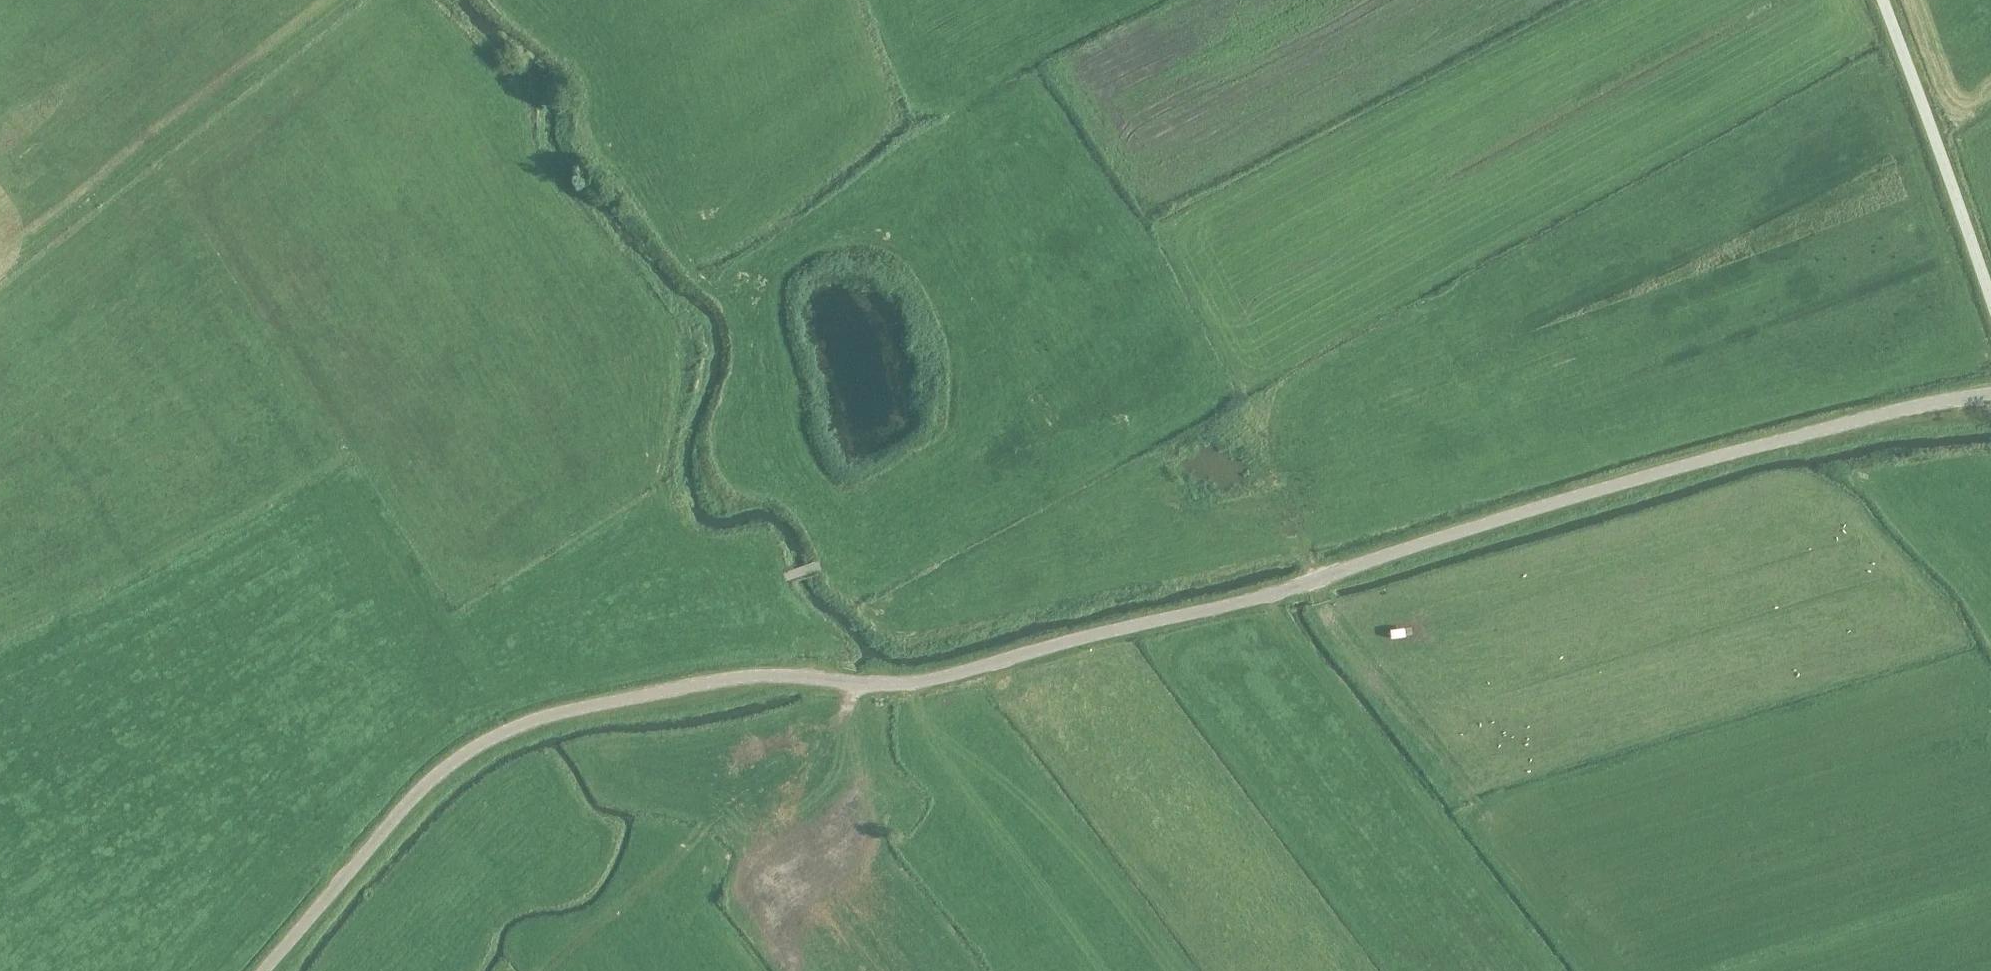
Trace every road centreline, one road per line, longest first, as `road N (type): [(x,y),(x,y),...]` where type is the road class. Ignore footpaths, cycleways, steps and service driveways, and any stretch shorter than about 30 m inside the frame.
road 1 (unclassified): [(274,970),(411,815),(508,743),(590,707),(671,689),(911,683),(993,669),(1343,578),(1680,465),(1990,395)]
road 2 (track): [(548,970),(725,806),(845,721),(851,685)]
road 3 (unclassified): [(1990,284),(1970,201),(1887,0)]

